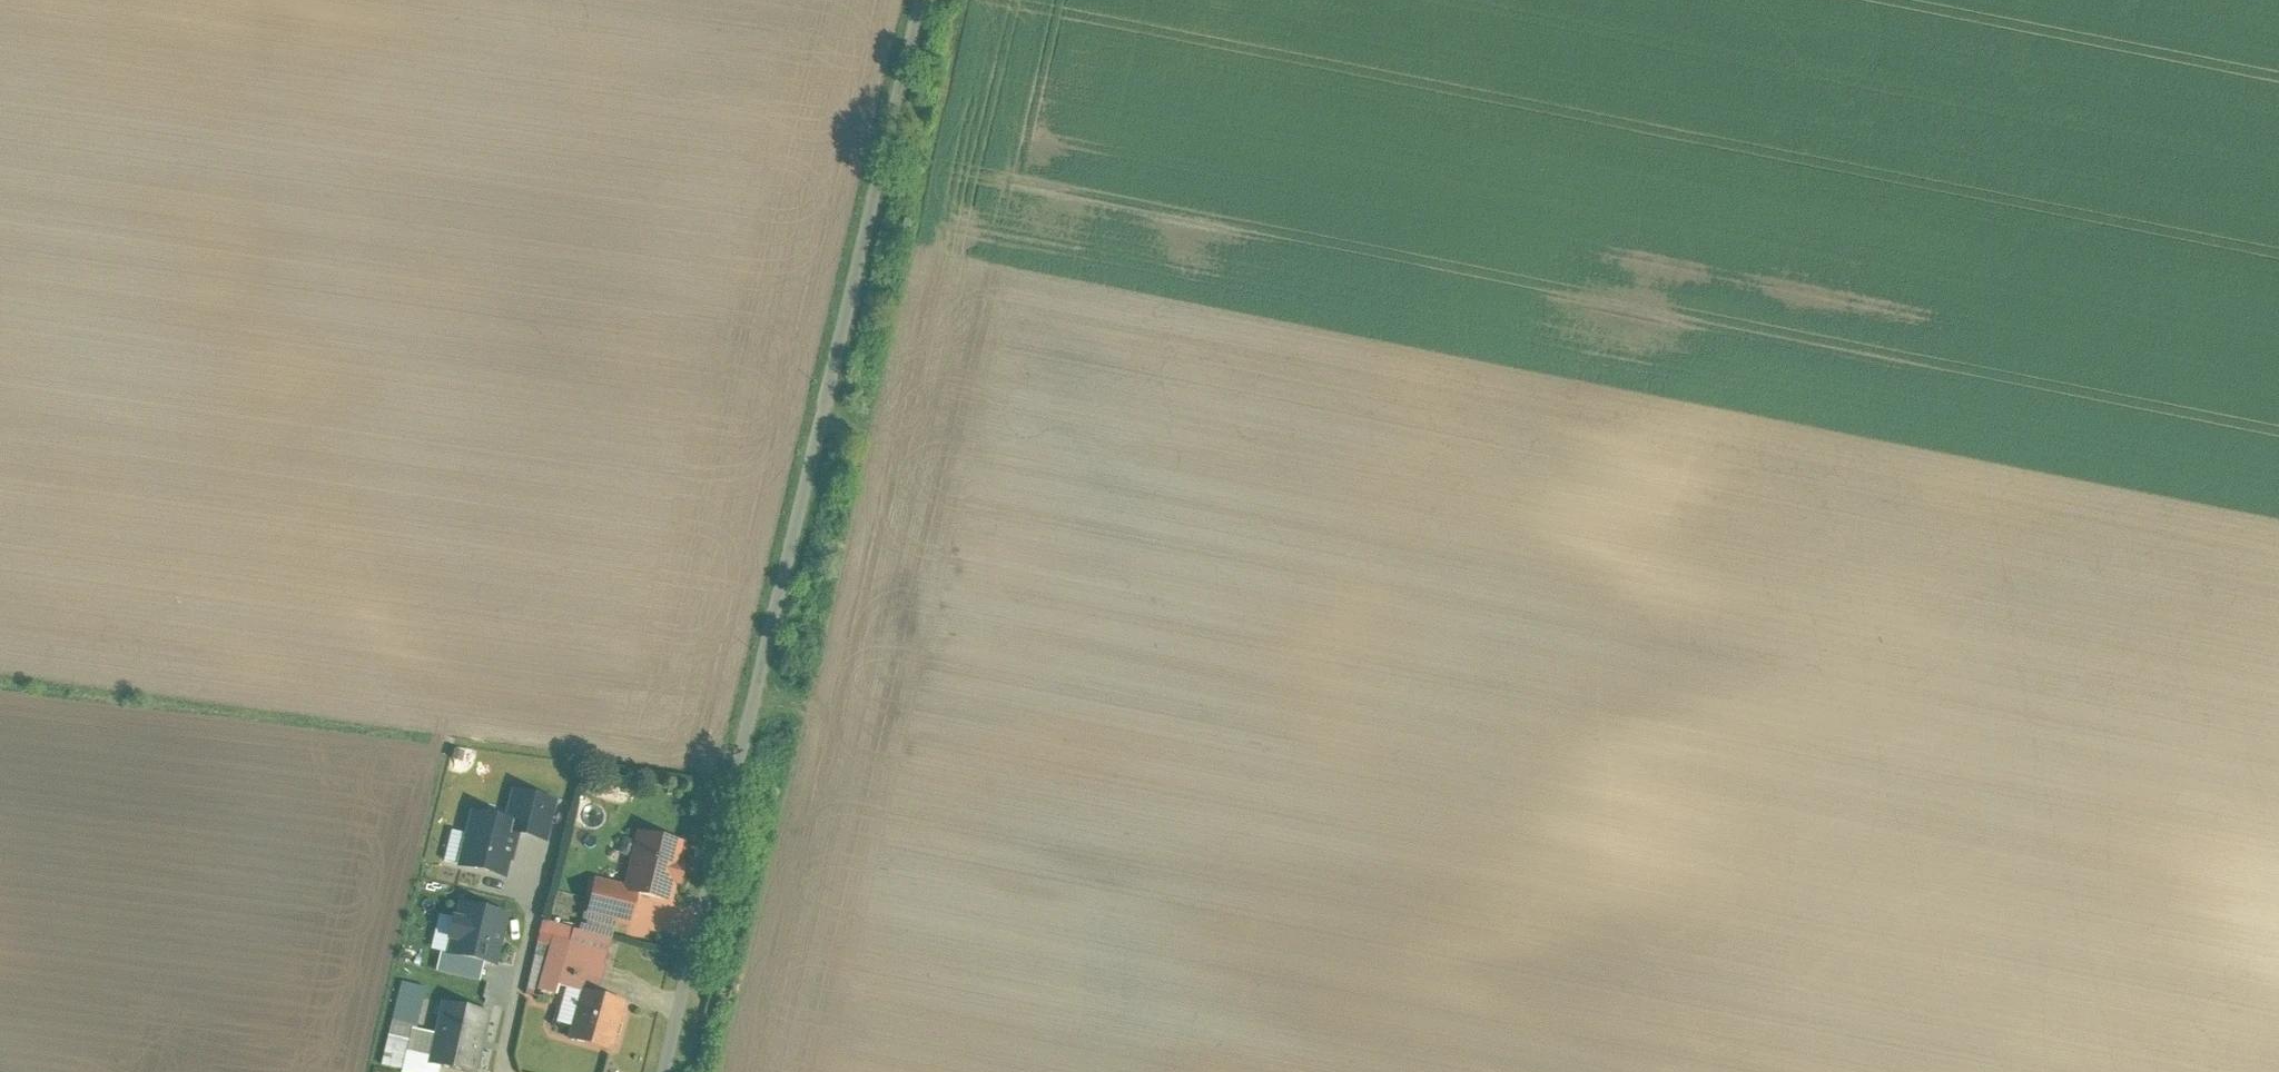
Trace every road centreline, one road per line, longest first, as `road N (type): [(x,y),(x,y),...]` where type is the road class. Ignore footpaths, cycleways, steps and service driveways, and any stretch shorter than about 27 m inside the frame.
road 1 (residential): [(923,0),(670,1071)]
road 2 (residential): [(495,1071),(535,889)]

